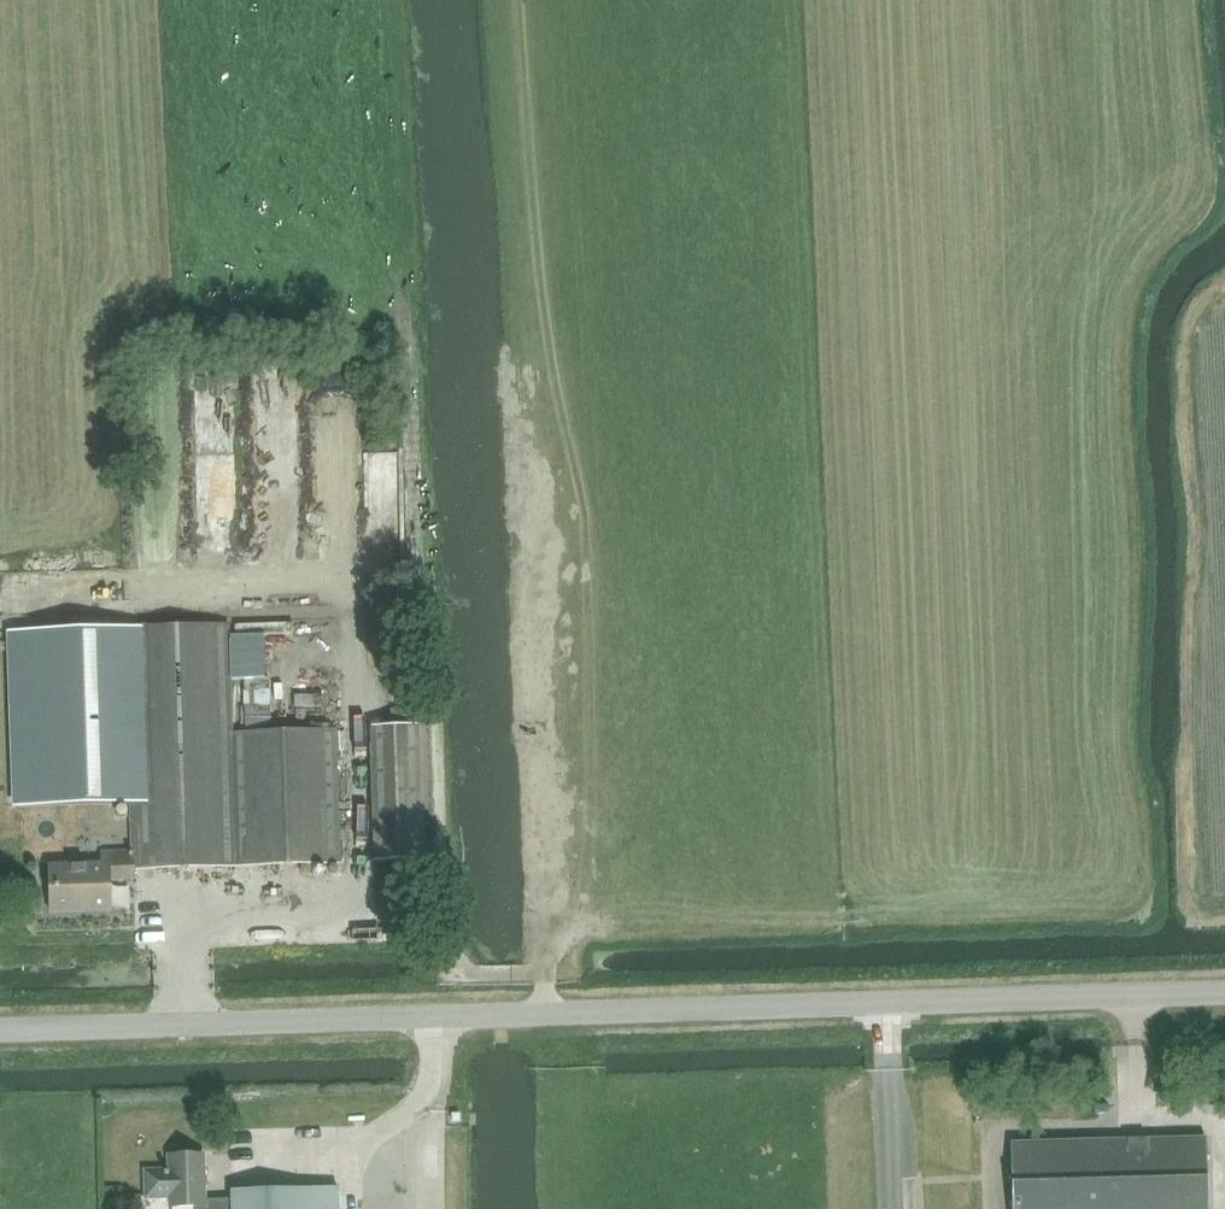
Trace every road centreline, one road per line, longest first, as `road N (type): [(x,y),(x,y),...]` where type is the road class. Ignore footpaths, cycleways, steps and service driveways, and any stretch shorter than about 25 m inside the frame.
road 1 (unclassified): [(0,1035),(1224,995)]

